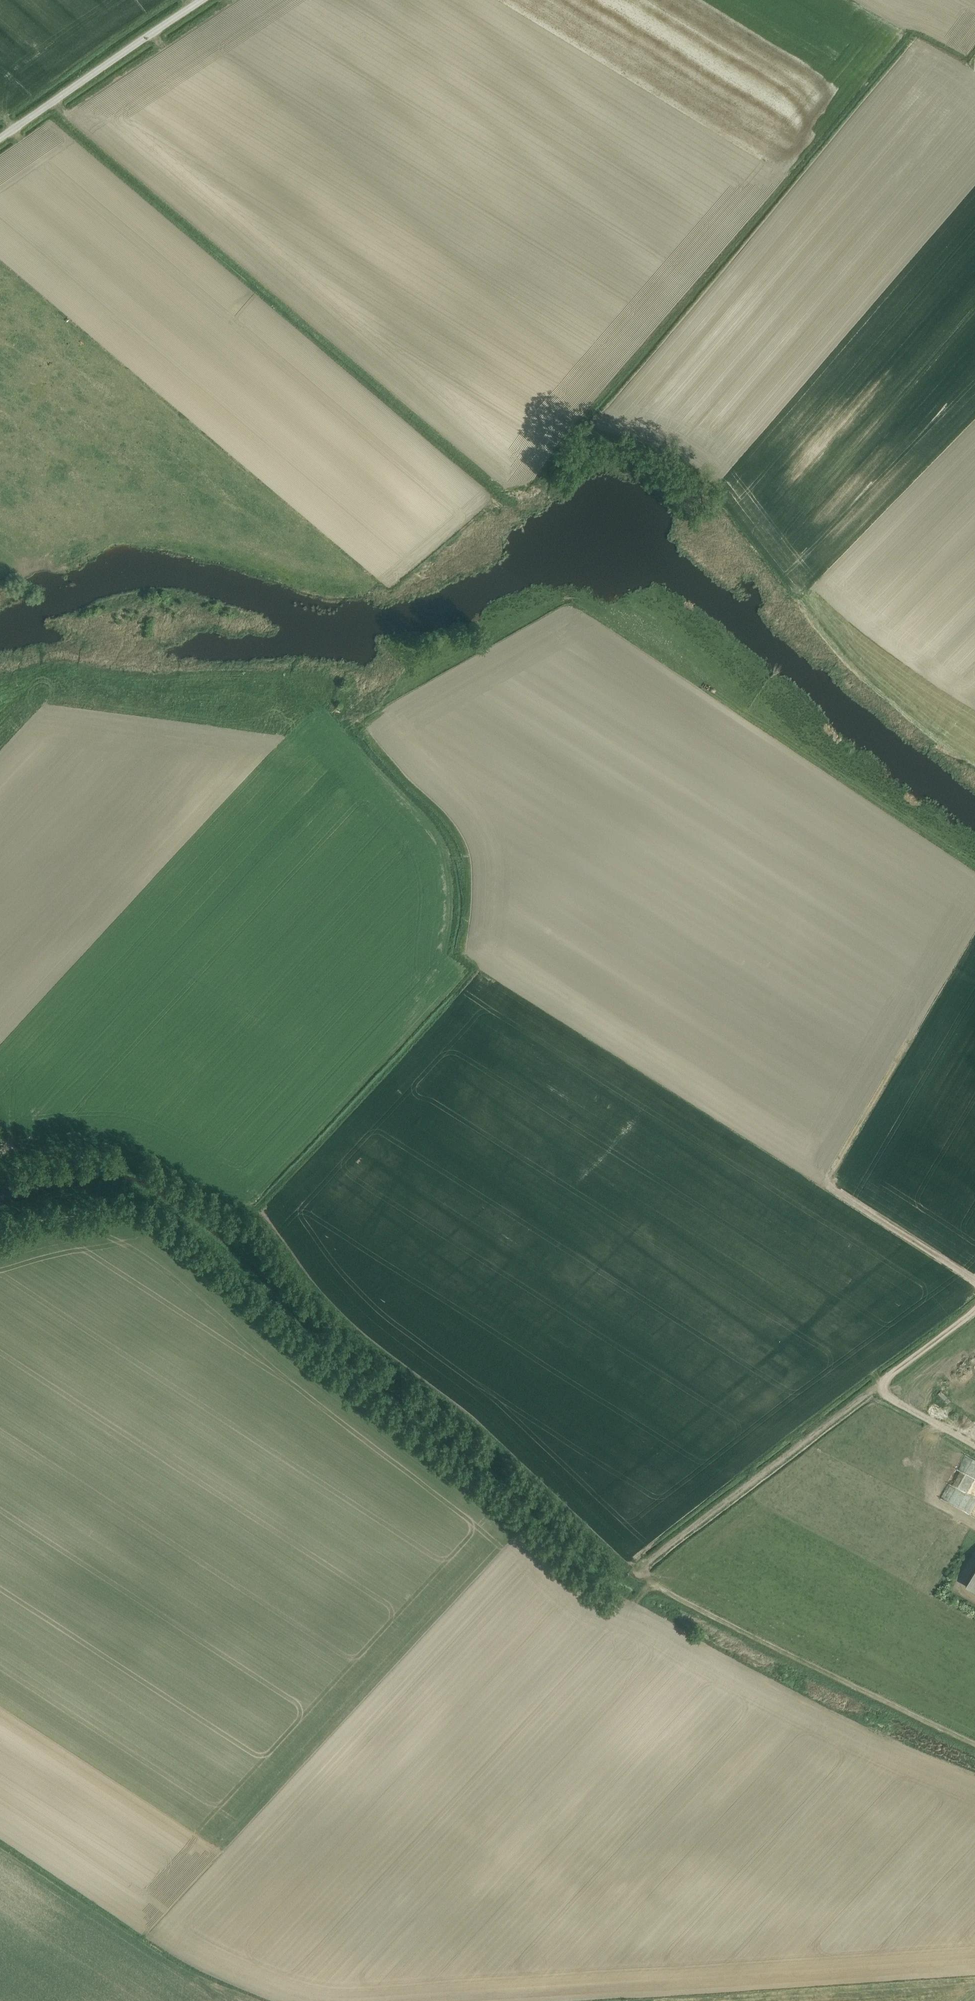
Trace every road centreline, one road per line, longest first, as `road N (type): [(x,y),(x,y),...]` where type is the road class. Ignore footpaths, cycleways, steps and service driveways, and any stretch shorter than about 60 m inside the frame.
road 1 (track): [(974,930),(828,1177),(832,1187),(974,1282)]
road 2 (track): [(658,1585),(974,1744)]
road 3 (unclassified): [(0,138),(202,0)]
road 4 (track): [(974,1309),(883,1382),(891,1397),(974,1445)]

